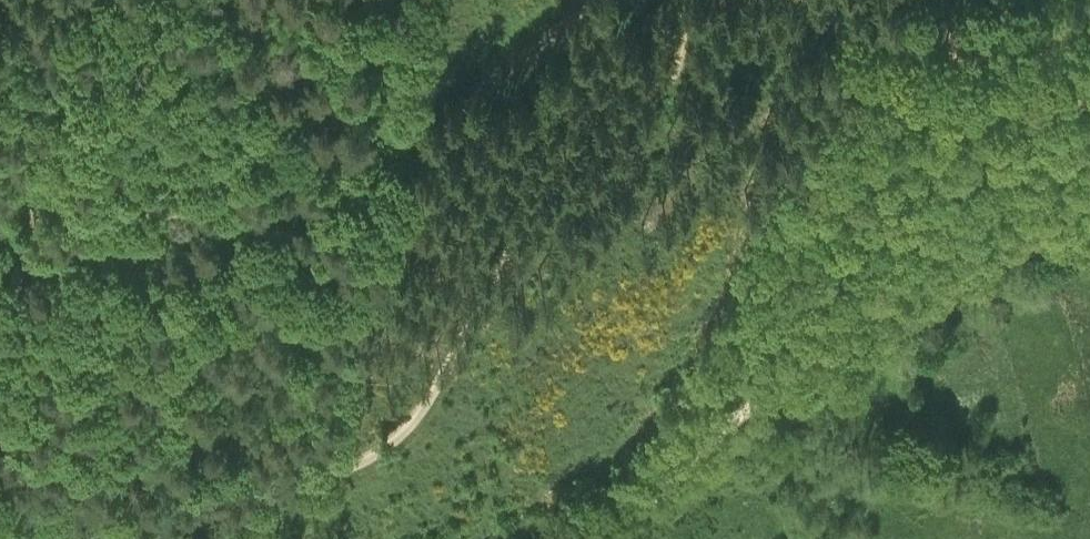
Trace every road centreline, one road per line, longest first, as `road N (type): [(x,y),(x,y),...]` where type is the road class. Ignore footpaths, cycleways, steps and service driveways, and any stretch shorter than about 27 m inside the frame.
road 1 (track): [(86,538),(147,511),(382,438),(423,399),(507,253),(555,188),(678,61),(684,0)]
road 2 (track): [(585,0),(472,89),(345,162),(61,210),(23,205),(0,172)]
road 3 (track): [(1089,209),(1002,244),(885,310),(779,386),(612,538)]

